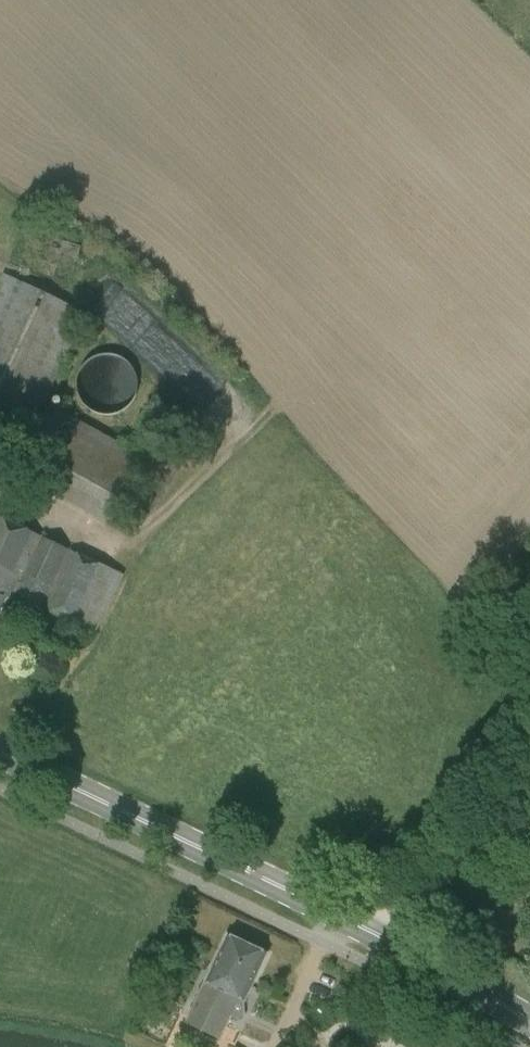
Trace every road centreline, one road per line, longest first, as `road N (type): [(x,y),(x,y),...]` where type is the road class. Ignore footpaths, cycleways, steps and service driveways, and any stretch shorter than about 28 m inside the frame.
road 1 (secondary): [(529,1019),(381,936),(0,753)]
road 2 (track): [(381,936),(529,794)]

